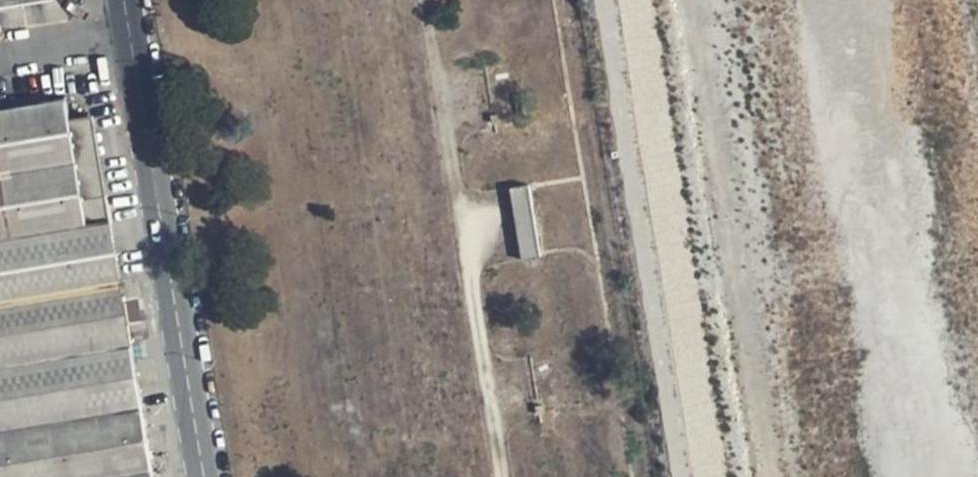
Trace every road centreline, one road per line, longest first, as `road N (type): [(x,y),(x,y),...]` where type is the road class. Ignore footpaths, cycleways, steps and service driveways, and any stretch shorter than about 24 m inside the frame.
road 1 (secondary): [(122,0),(203,476)]

